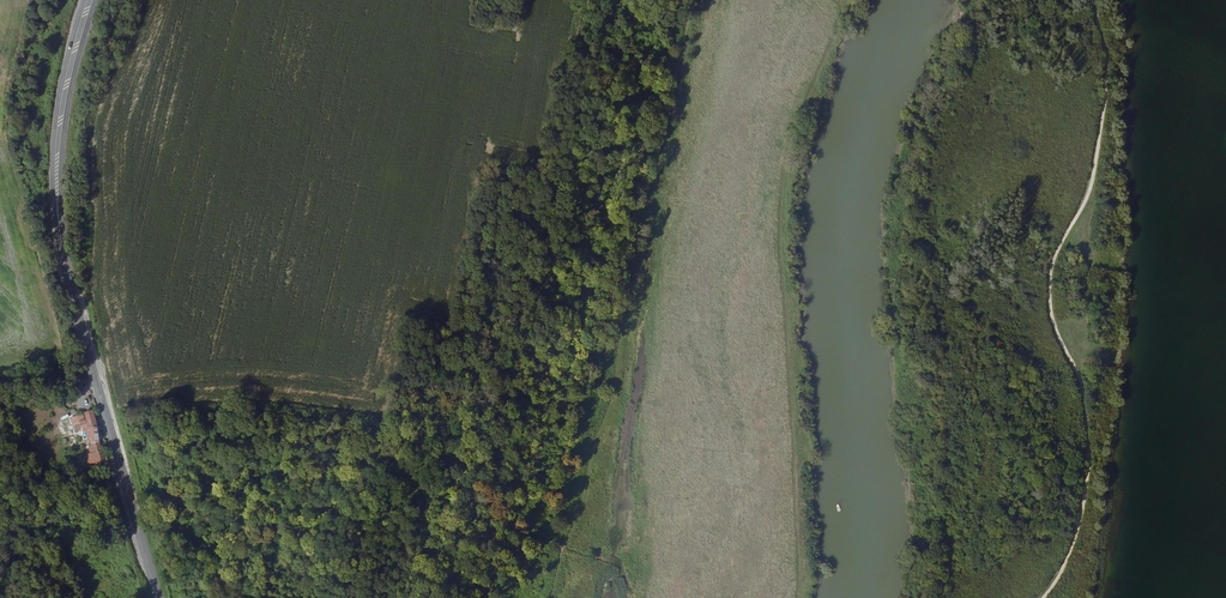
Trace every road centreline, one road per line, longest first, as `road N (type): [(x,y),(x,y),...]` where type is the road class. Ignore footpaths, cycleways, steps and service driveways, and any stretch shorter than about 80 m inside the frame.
road 1 (track): [(691,0),(611,388),(546,597)]
road 2 (track): [(838,0),(783,183),(794,597)]
road 3 (tertiary): [(84,0),(53,159),(60,247),(77,311)]
road 4 (tertiary): [(77,311),(62,160),(97,0)]
road 5 (tertiary): [(77,311),(158,597)]

